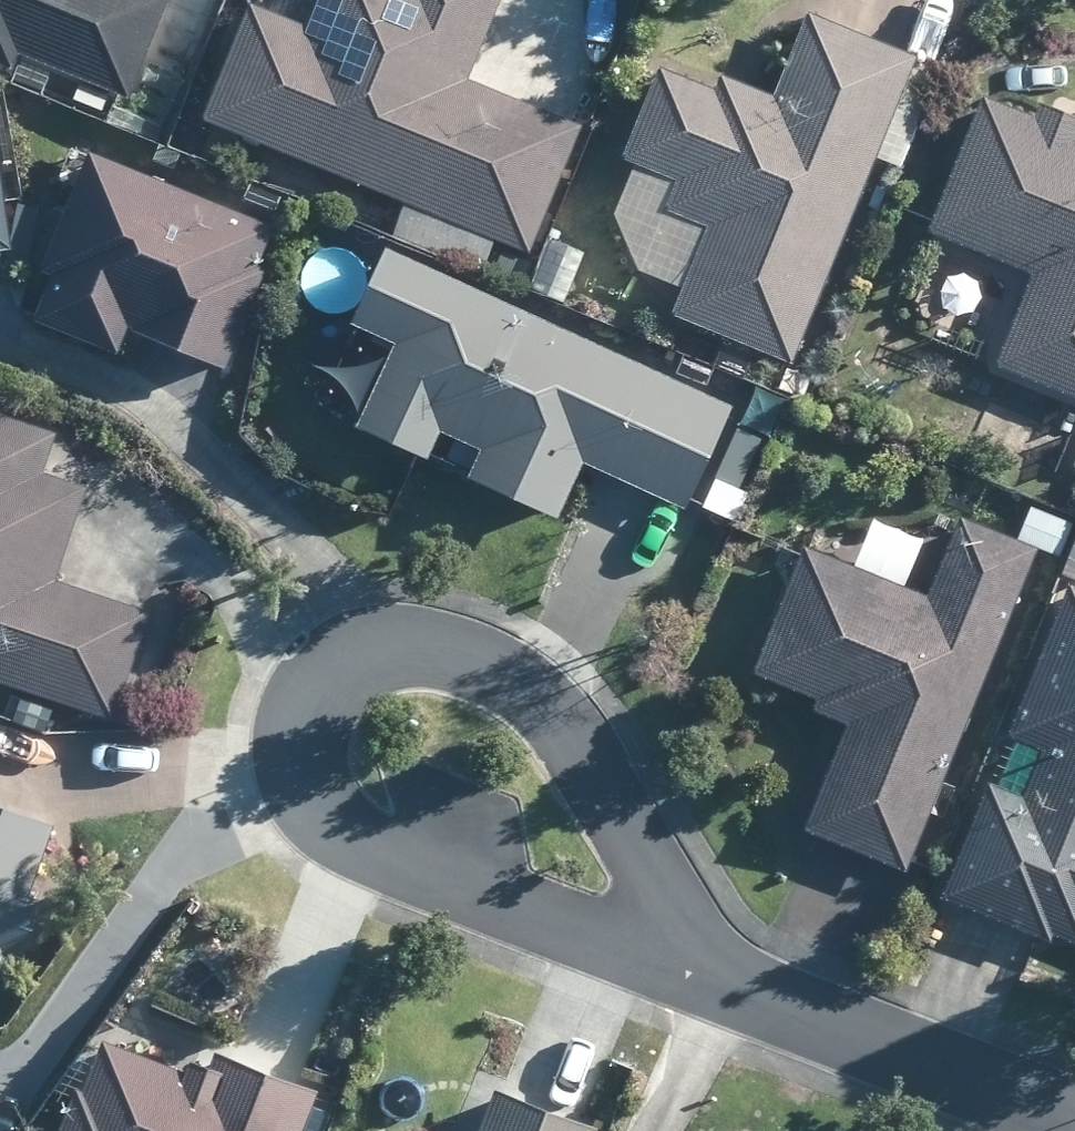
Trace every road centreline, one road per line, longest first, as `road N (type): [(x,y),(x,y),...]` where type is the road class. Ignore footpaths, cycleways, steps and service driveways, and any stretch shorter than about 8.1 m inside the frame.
road 1 (residential): [(695,979),(556,716),(487,664),(398,640),(328,666),(290,709),(292,762),(335,837)]
road 2 (residential): [(695,979),(1074,1129)]
road 3 (residential): [(335,837),(695,979)]

